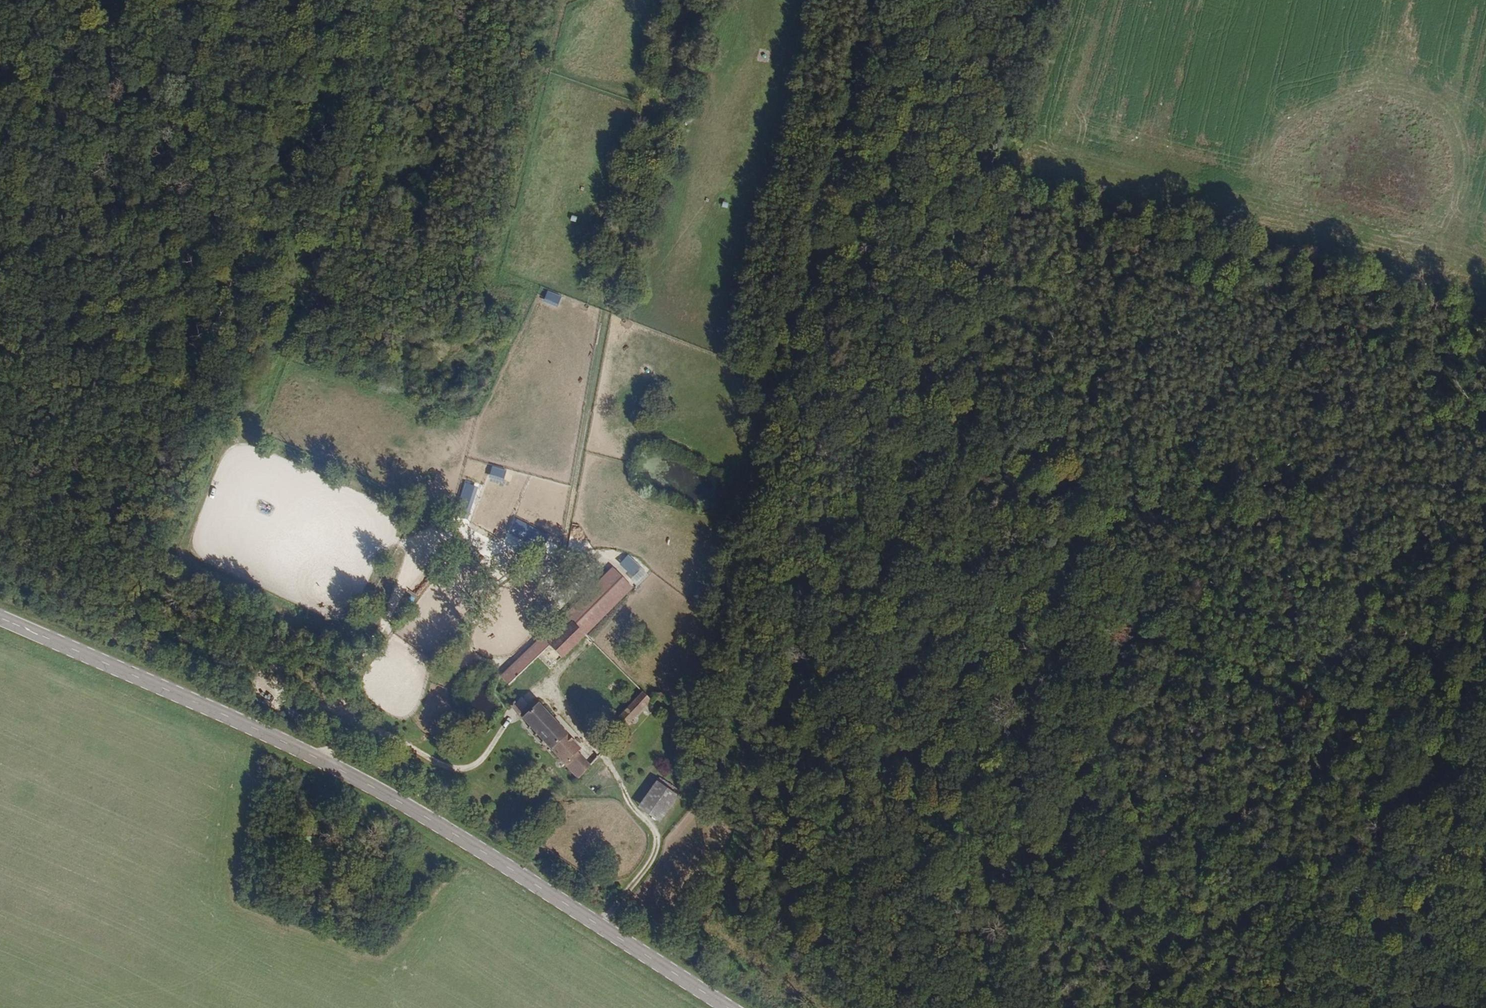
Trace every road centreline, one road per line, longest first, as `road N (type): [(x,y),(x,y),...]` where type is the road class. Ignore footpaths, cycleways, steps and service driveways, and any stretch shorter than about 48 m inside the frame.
road 1 (secondary): [(0,620),(386,794),(724,1007)]

